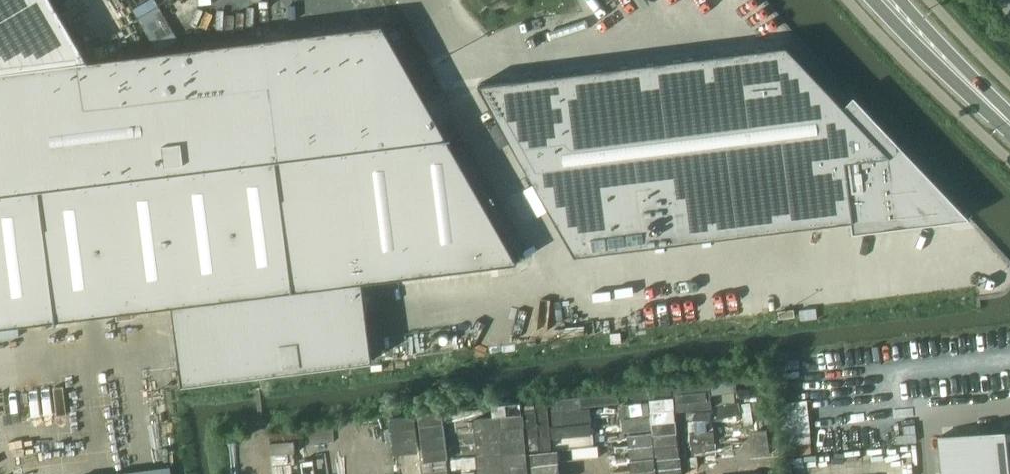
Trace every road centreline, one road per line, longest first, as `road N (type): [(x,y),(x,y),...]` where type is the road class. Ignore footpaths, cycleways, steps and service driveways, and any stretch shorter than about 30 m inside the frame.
road 1 (primary): [(1009,125),(888,0)]

